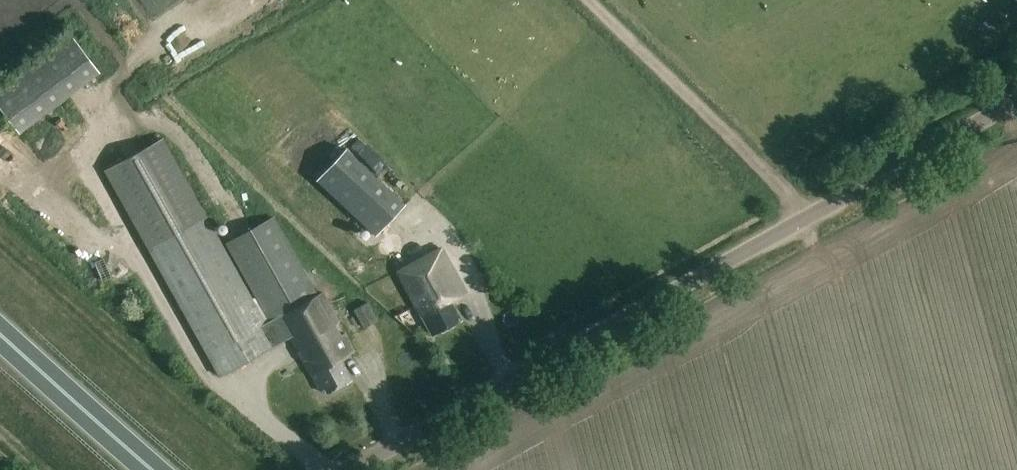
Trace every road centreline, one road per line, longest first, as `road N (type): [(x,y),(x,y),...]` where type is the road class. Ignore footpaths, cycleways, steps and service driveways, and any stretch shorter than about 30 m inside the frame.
road 1 (unclassified): [(349,469),(1016,103)]
road 2 (track): [(592,0),(814,215)]
road 3 (trunk): [(154,469),(0,335)]

